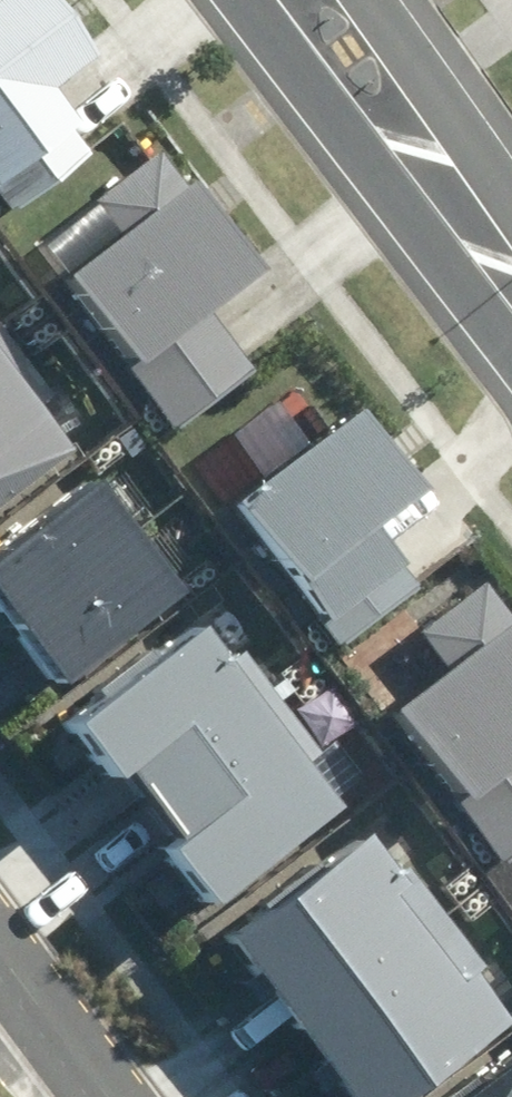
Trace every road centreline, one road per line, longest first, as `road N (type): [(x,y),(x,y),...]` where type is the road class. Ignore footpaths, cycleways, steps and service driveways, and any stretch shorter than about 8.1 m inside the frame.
road 1 (tertiary): [(299,0),(511,283)]
road 2 (residential): [(0,954),(113,1096)]

